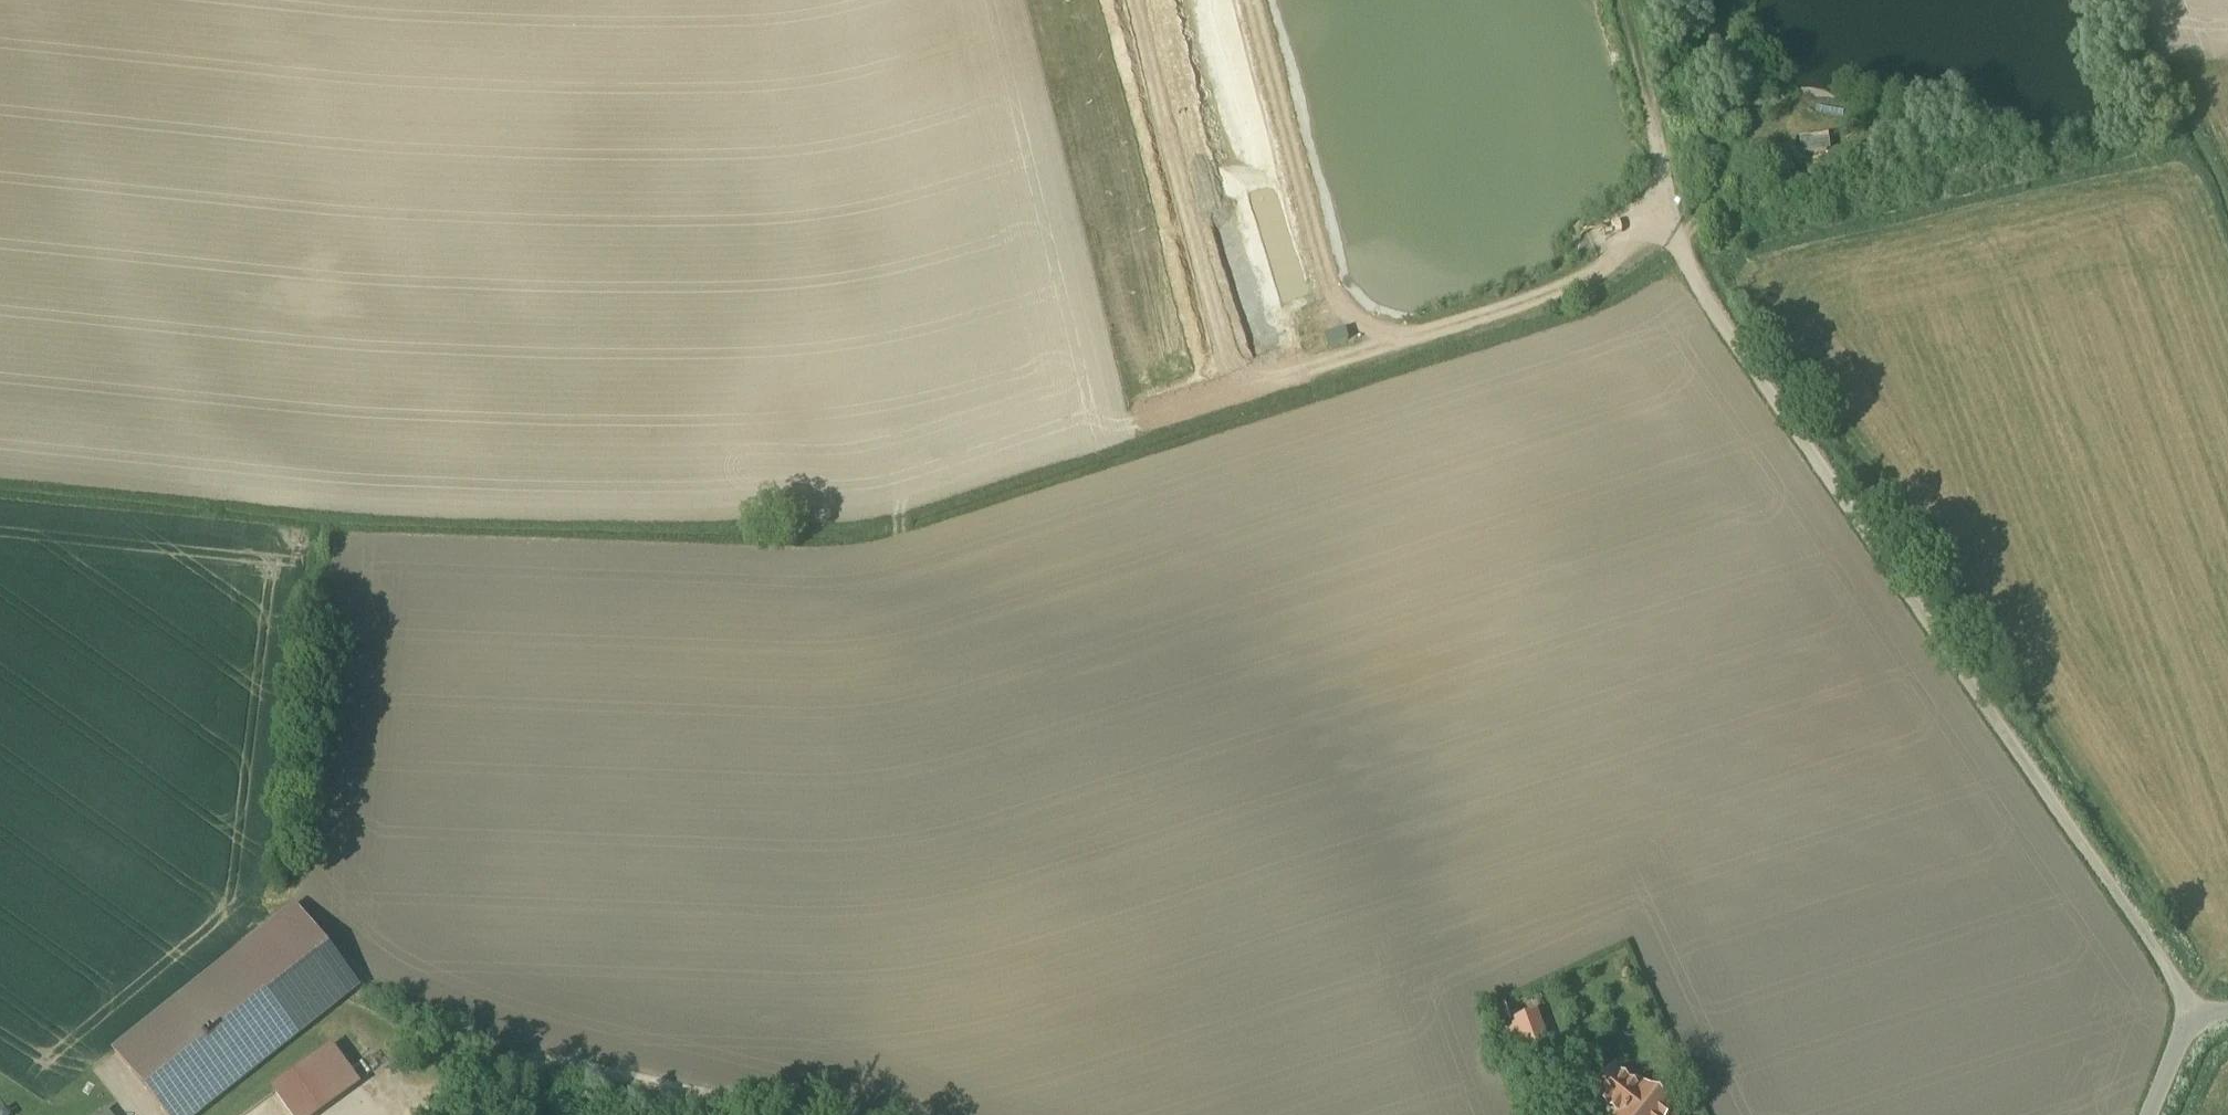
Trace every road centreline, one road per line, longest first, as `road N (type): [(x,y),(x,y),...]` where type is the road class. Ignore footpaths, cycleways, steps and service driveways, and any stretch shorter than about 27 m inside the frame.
road 1 (track): [(1678,240),(1336,359),(1322,346),(1233,0)]
road 2 (unclassified): [(2227,1020),(2193,1035),(2181,1050),(2153,1114)]

